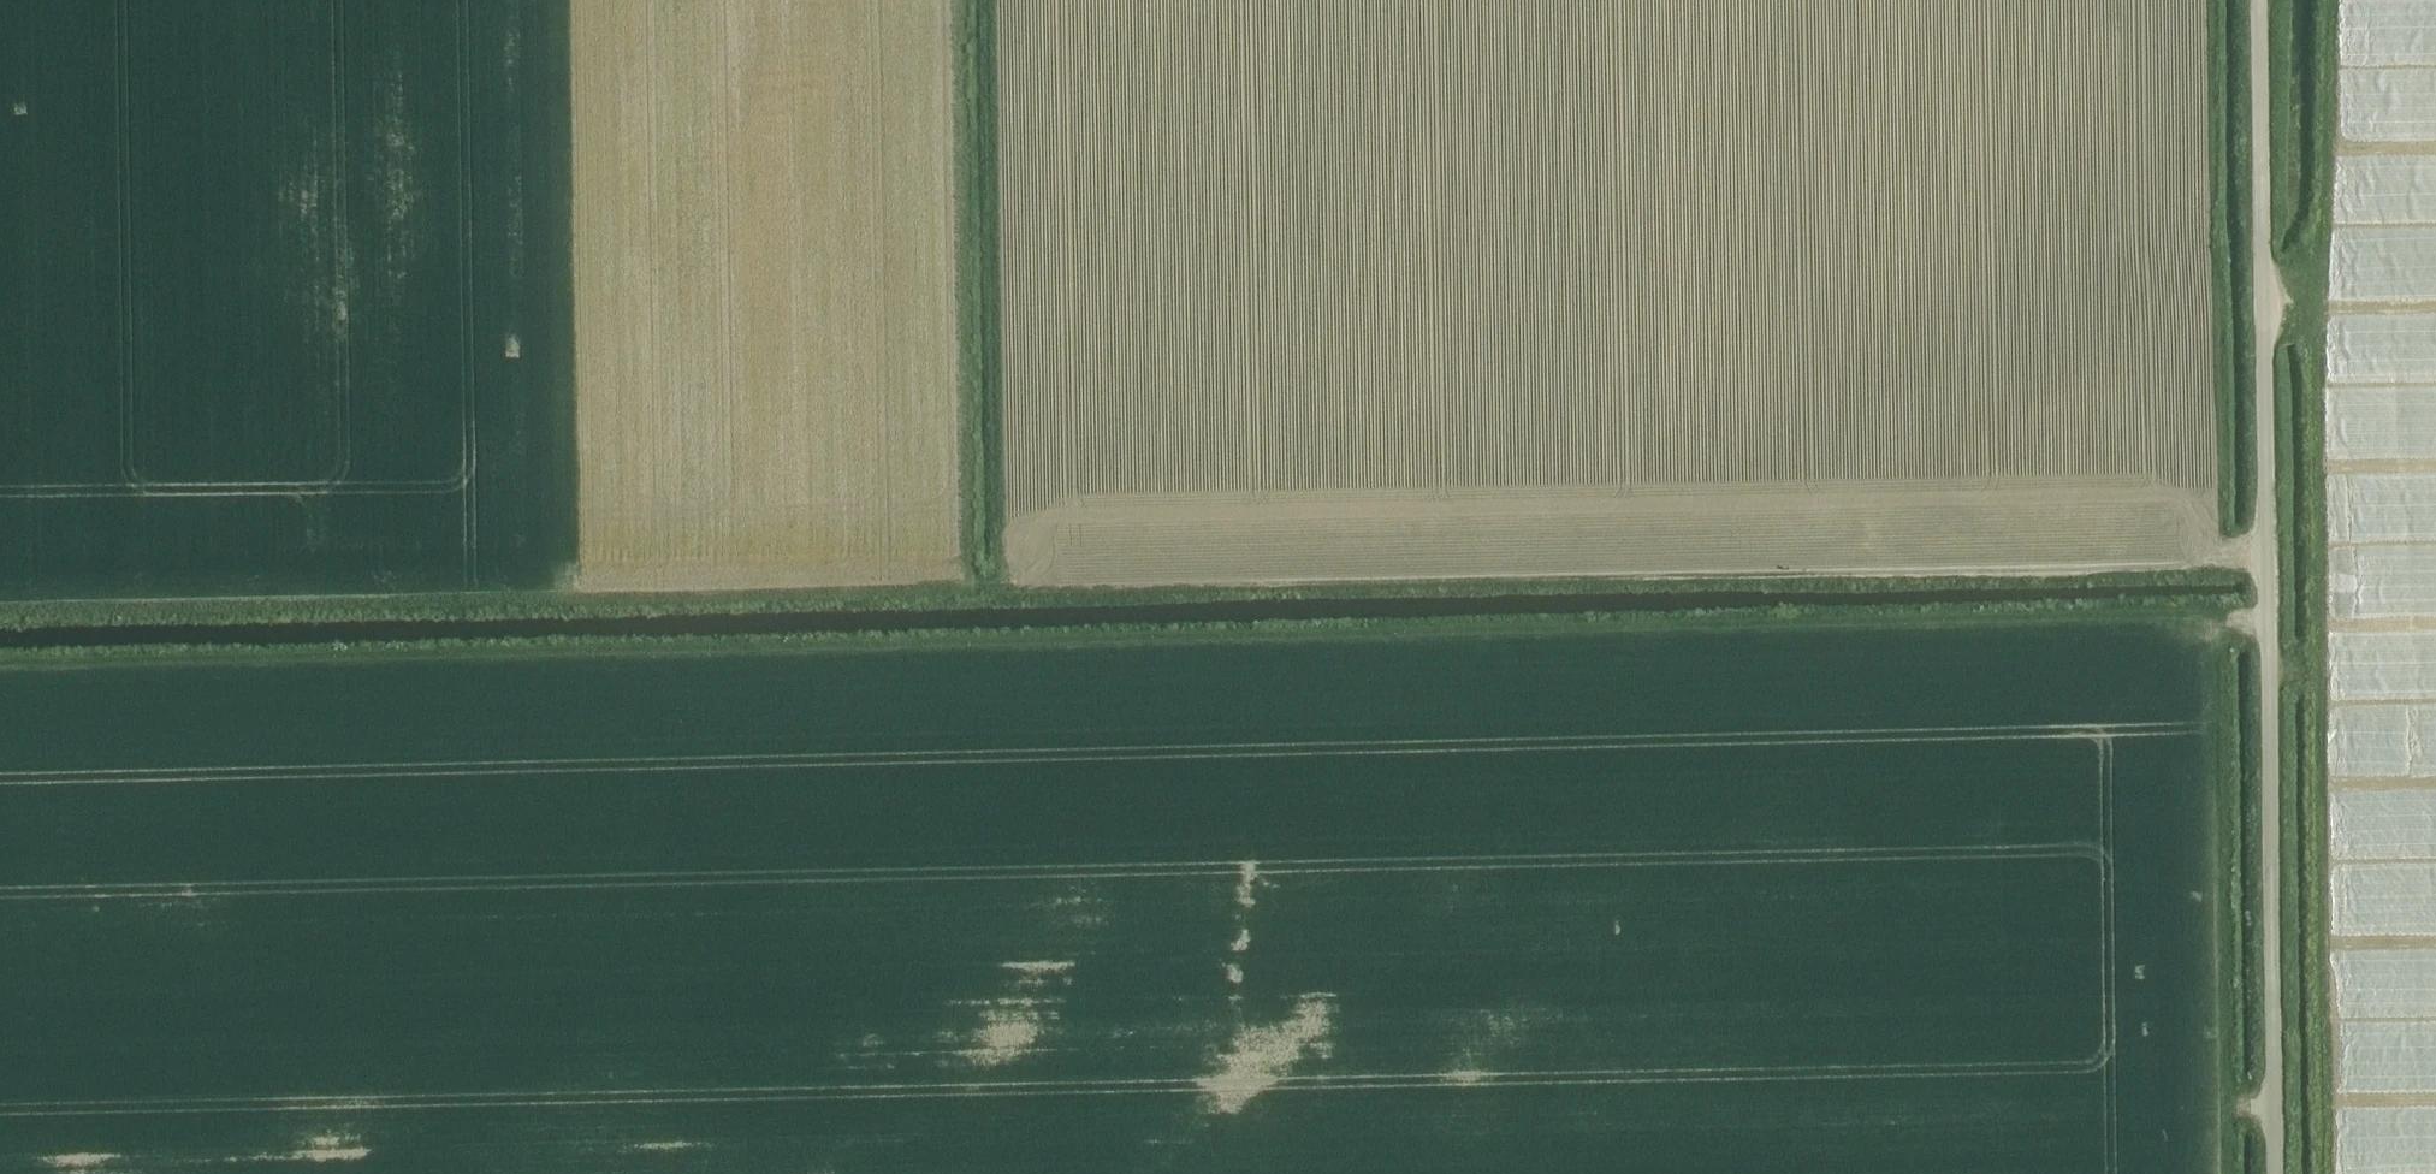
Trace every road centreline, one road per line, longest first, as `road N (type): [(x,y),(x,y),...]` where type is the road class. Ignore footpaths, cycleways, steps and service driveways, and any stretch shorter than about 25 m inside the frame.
road 1 (unclassified): [(2276,1173),(2260,0)]

